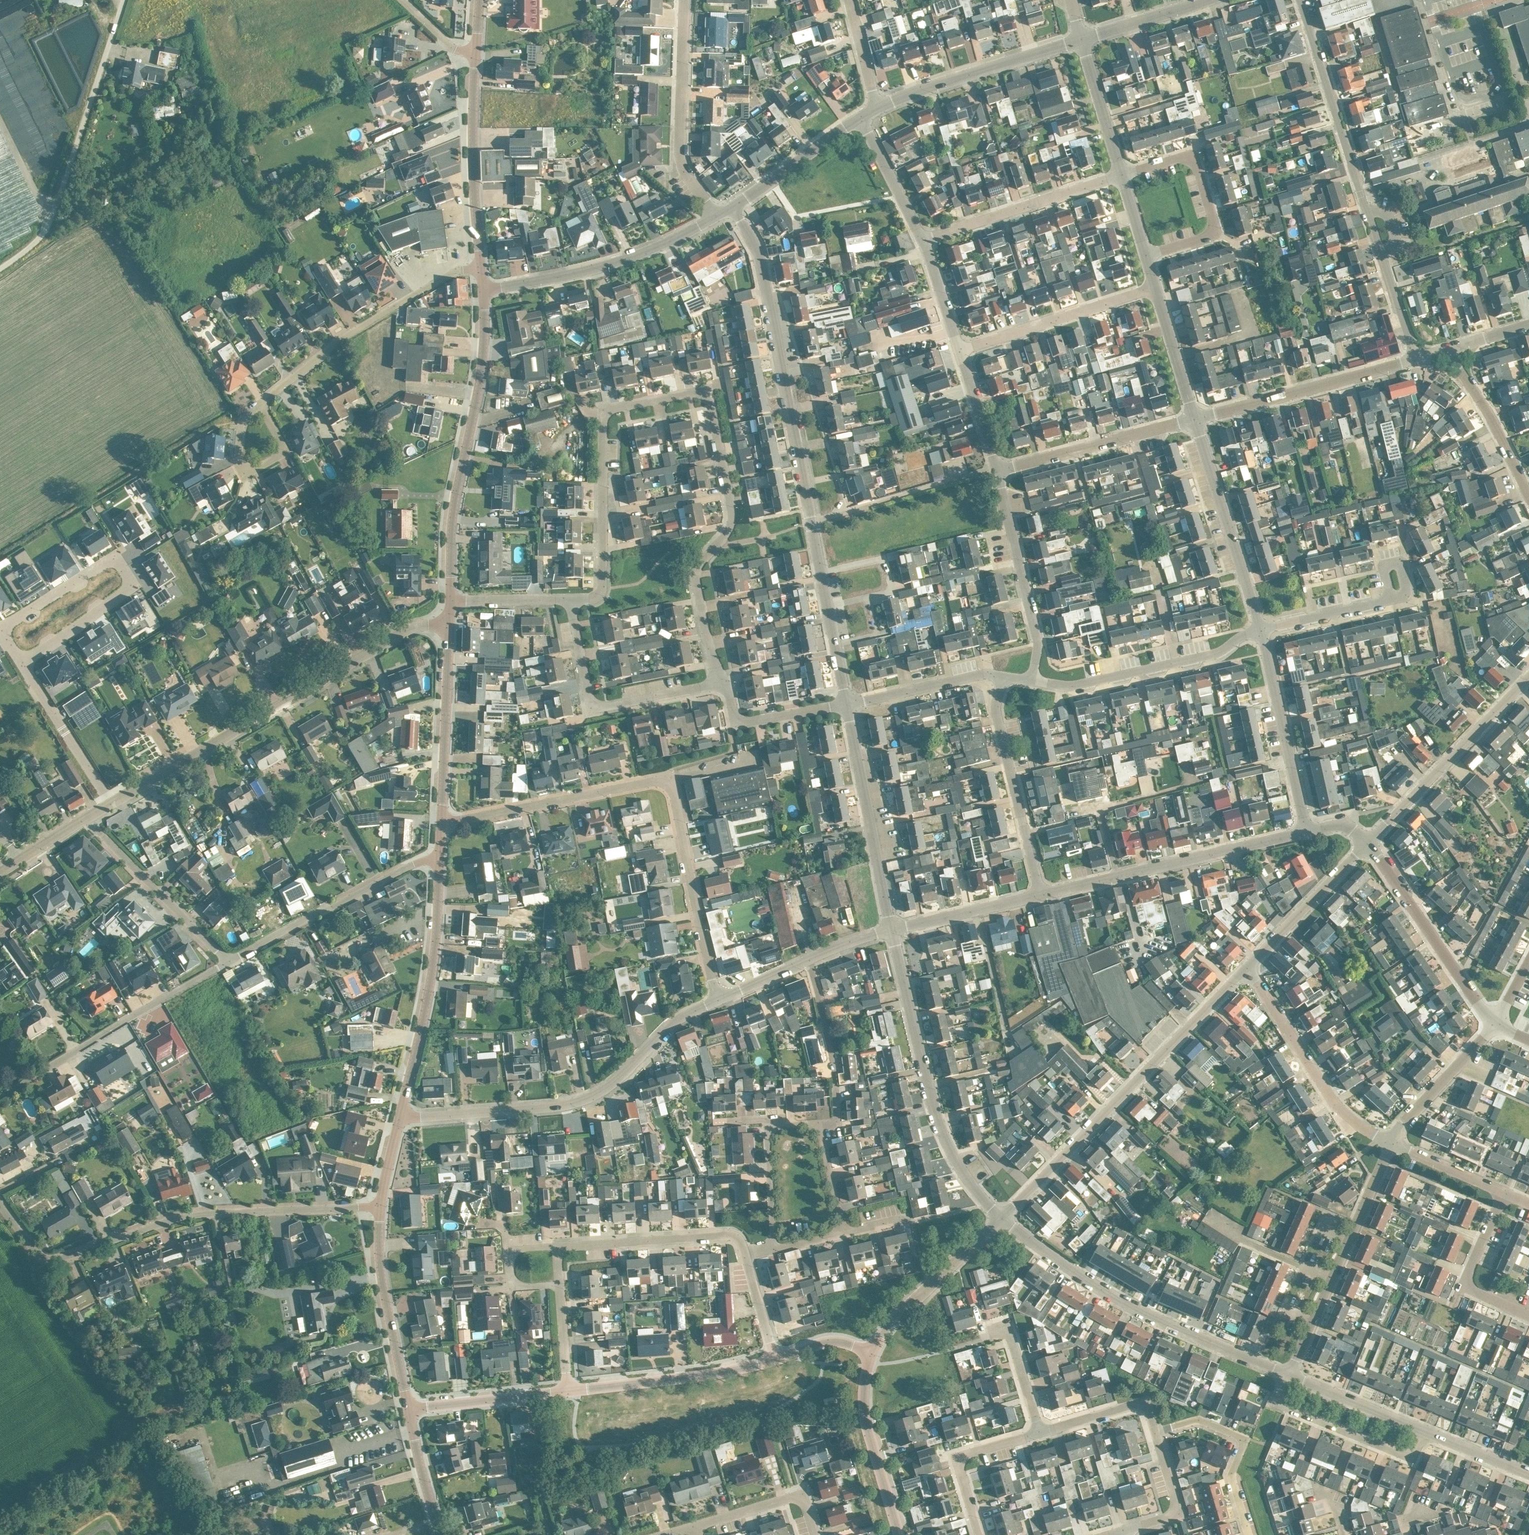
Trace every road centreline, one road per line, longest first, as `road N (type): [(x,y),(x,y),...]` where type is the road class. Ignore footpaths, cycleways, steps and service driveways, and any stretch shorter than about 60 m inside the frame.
road 1 (residential): [(571,599),(604,588),(608,411),(706,392),(734,516),(698,564),(719,683)]
road 2 (residential): [(717,1001),(667,780),(442,818)]
road 3 (residential): [(380,1207),(202,1213),(52,1261),(40,1258),(0,1204)]
road 4 (unclassified): [(112,805),(405,630),(449,624)]
road 5 (unclassified): [(821,573),(757,249),(733,207)]
road 6 (residential): [(1301,0),(1415,358)]
road 7 (unclassified): [(1001,1219),(1248,967)]
road 8 (residential): [(717,1001),(666,1029),(590,1098),(561,1106),(401,1112)]
road 9 (unclassified): [(1289,1377),(1138,1309),(1001,1219)]
road 10 (unclassified): [(1001,1219),(967,1181),(937,1122),(891,930)]
road 11 (tertiary): [(483,291),(483,359),(453,515),(450,598)]
road 12 (unclassified): [(0,266),(32,244),(53,212),(122,0)]
road 13 (residential): [(0,1098),(228,963)]
road 14 (residential): [(261,404),(340,340),(456,271),(481,268)]
road 15 (residential): [(1289,1377),(1392,1142)]
road 16 (tertiary): [(439,860),(432,978),(401,1112)]
road 17 (unclassified): [(483,291),(599,267),(715,216)]
road 18 (residential): [(1032,681),(1075,686),(1220,653),(1262,629)]
road 19 (residential): [(719,683),(596,708),(571,599)]
road 20 (residential): [(228,963),(423,860),(439,860)]
road 21 (unclassified): [(1365,843),(1528,677)]
road 22 (residential): [(1392,1142),(1332,1101),(1248,967)]
road 23 (unclassified): [(891,930),(848,704)]
road 24 (residential): [(1195,420),(1415,358)]
road 25 (residential): [(715,216),(679,150),(685,0)]
road 26 (residential): [(1041,895),(996,712),(1003,677)]
road 27 (residential): [(1495,1023),(1365,843)]
road 28 (residential): [(1147,254),(1207,236),(1213,224),(1198,162),(1186,156),(1121,174)]
road 29 (residential): [(1262,629),(1195,420)]
road 30 (tertiary): [(477,51),(472,171),(481,268)]
road 31 (unclassified): [(877,108),(1081,40)]
road 32 (residential): [(1032,681),(1037,637),(997,471)]
road 33 (residential): [(23,665),(1,631),(115,557),(133,587)]
road 34 (unclassified): [(568,1390),(734,1370),(775,1356)]
road 35 (residential): [(923,238),(1121,174)]
road 36 (residential): [(1306,832),(1262,629)]
road 37 (residential): [(959,352),(1156,287)]
road 38 (tertiary): [(380,1207),(380,1272),(409,1409)]
road 39 (residential): [(997,471),(1195,420)]
road 40 (residential): [(228,963),(86,820)]
road 41 (residential): [(1425,1431),(1412,1454),(1381,1446),(1277,1404),(1289,1377)]
road 42 (residential): [(746,1254),(731,1235),(557,1246)]
road 43 (residential): [(1248,1534),(1231,1477),(1246,1438),(1202,1421),(1156,1433)]
road 44 (tertiary): [(449,624),(442,818)]
road 45 (residential): [(1306,832),(1118,877)]
road 46 (unclassified): [(873,1351),(865,1426),(898,1534)]
road 47 (unclassified): [(873,1351),(1001,1219)]
road 48 (residential): [(1118,877),(1102,810),(1201,781)]
road 49 (unclassified): [(1248,967),(1365,843)]
road 50 (residential): [(1528,495),(1446,349)]
road 51 (residential): [(112,805),(23,665)]
road 52 (residential): [(979,1534),(958,1462),(1039,1434)]
road 53 (unclassified): [(409,1409),(568,1390)]
road 54 (residential): [(848,704),(982,673),(1003,677)]
road 55 (residential): [(1392,1142),(1495,1023)]
road 56 (unclassified): [(733,207),(860,118)]
road 57 (residential): [(1041,895),(891,930)]
road 58 (residential): [(719,683),(744,723),(848,704)]
road 59 (residential): [(695,1526),(791,1496),(803,1501),(815,1534)]
road 60 (unclassified): [(1425,1431),(1289,1377)]
road 61 (residential): [(261,404),(281,450),(259,467),(240,460),(245,415)]
road 62 (residential): [(1039,1434),(1140,1401),(1156,1433)]
road 63 (residential): [(1121,174),(1081,40)]
road 64 (residential): [(1156,1433),(1178,1510),(1124,1532)]
road 65 (residential): [(923,238),(860,118)]
road 66 (residential): [(133,587),(23,665)]
road 67 (unclassified): [(1081,40),(1208,0)]
road 68 (residential): [(1262,629),(1391,599)]
road 69 (tertiary): [(441,1534),(409,1409)]
road 70 (residential): [(559,1285),(519,1287),(511,1280),(509,1253),(557,1246)]
road 71 (residential): [(1039,1434),(1009,1332),(990,1337)]
road 72 (residential): [(997,471),(959,352)]
road 73 (residential): [(772,1249),(769,1125)]
road 74 (residential): [(1505,1193),(1392,1142)]
road 75 (residential): [(450,598),(571,599)]

